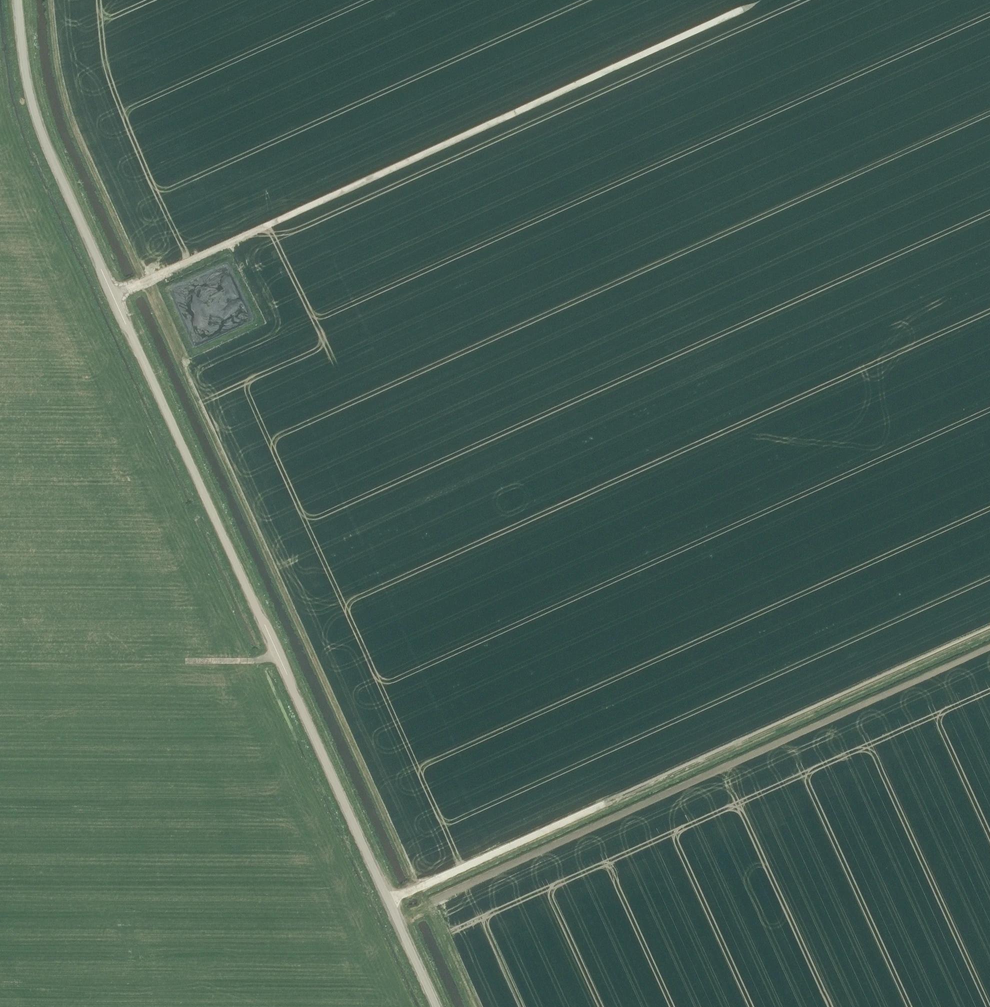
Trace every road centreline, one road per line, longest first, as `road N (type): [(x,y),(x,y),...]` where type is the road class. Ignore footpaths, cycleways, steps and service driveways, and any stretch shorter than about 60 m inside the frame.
road 1 (unclassified): [(433,1006),(48,153),(25,79),(17,0)]

